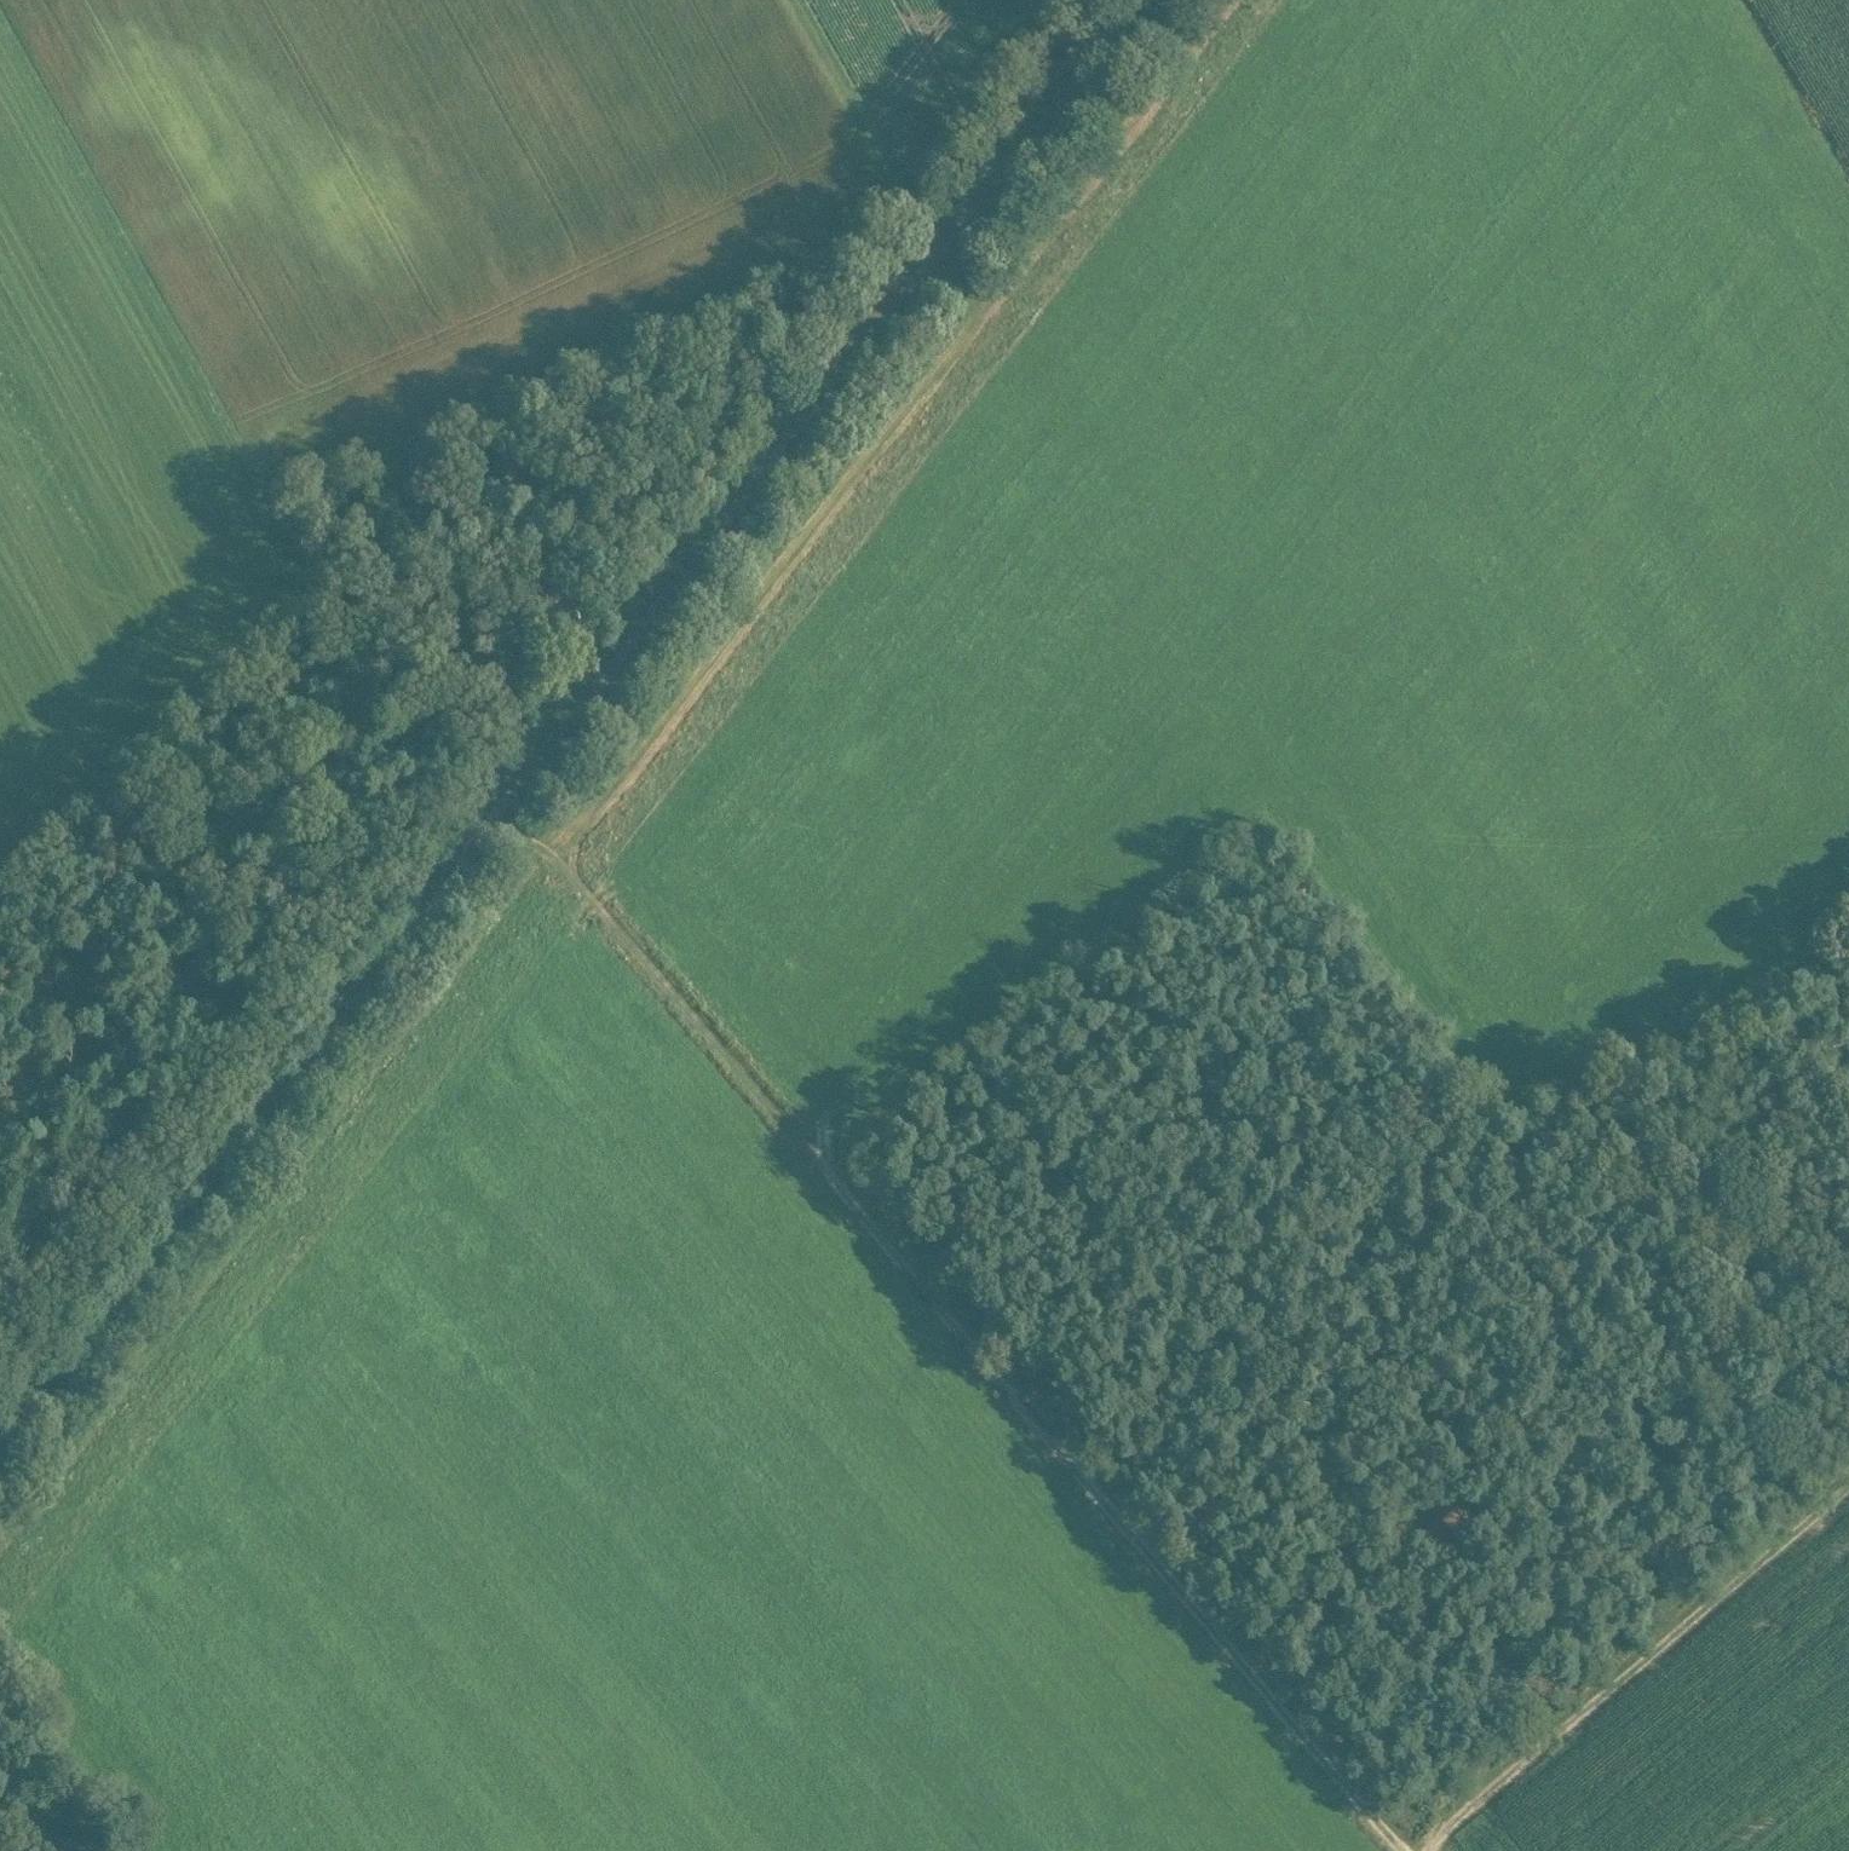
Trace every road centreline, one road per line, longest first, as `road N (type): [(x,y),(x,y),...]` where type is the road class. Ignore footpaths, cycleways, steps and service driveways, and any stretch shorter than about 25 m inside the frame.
road 1 (track): [(499,814),(555,854),(1403,1846)]
road 2 (track): [(1416,1850),(1438,1825),(1848,1488)]

